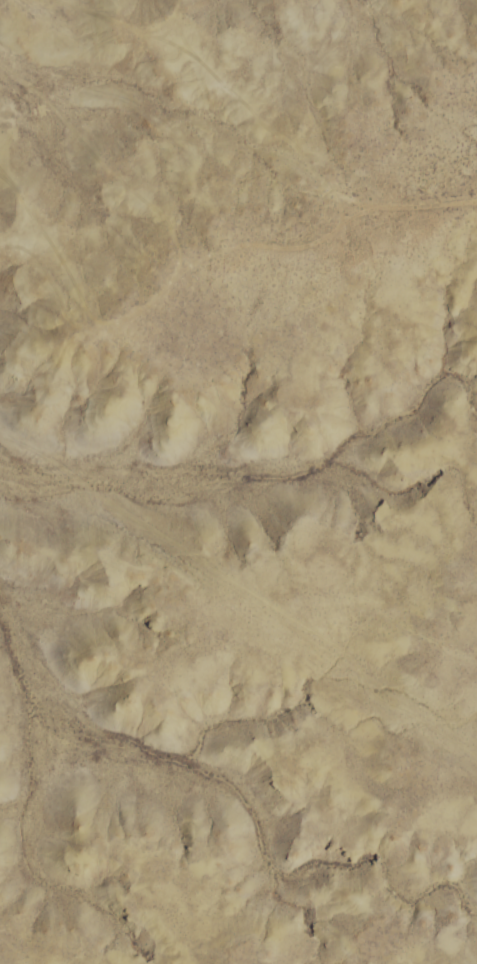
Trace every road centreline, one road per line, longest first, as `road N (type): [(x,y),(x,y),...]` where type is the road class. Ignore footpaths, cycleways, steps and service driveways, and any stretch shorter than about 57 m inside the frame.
road 1 (residential): [(476,50),(258,0)]

